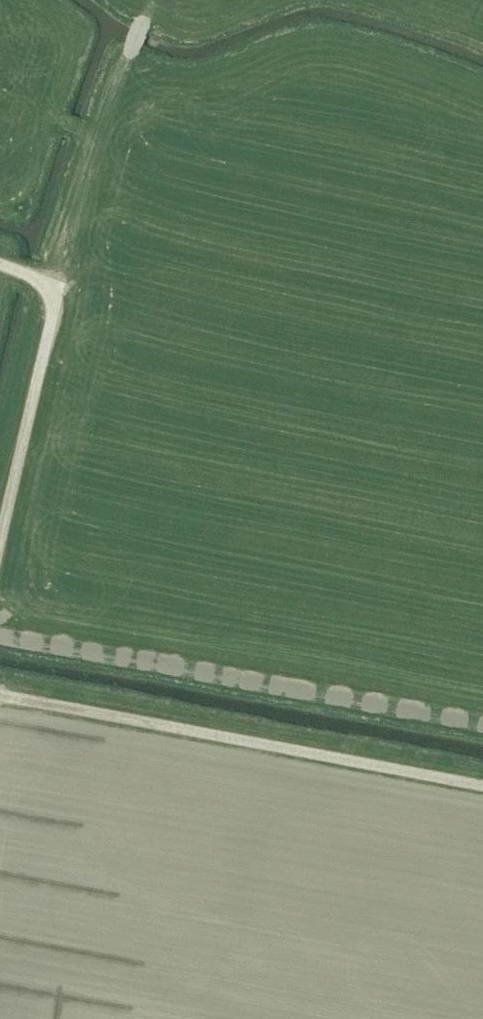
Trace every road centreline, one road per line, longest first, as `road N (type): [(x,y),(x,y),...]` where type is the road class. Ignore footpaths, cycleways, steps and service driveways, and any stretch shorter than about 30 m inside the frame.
road 1 (track): [(0,695),(482,786)]
road 2 (track): [(0,266),(43,283),(53,304),(0,533)]

